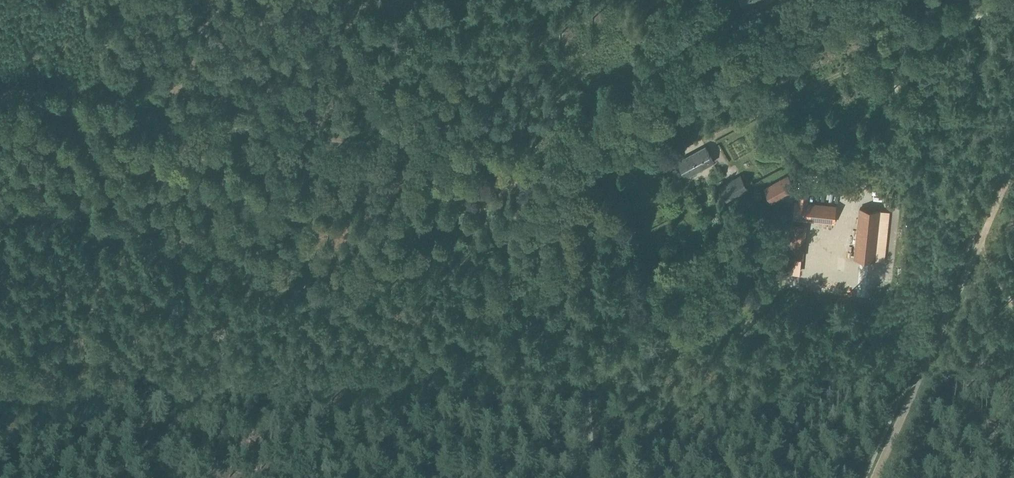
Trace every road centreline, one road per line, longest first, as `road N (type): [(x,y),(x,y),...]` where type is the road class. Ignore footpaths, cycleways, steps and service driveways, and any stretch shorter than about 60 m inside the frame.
road 1 (track): [(425,158),(555,172),(584,188),(588,477)]
road 2 (track): [(425,158),(0,110)]
road 3 (track): [(767,0),(576,95),(425,158)]
road 4 (track): [(1013,157),(872,477)]
road 5 (track): [(1013,10),(970,9),(883,47)]

